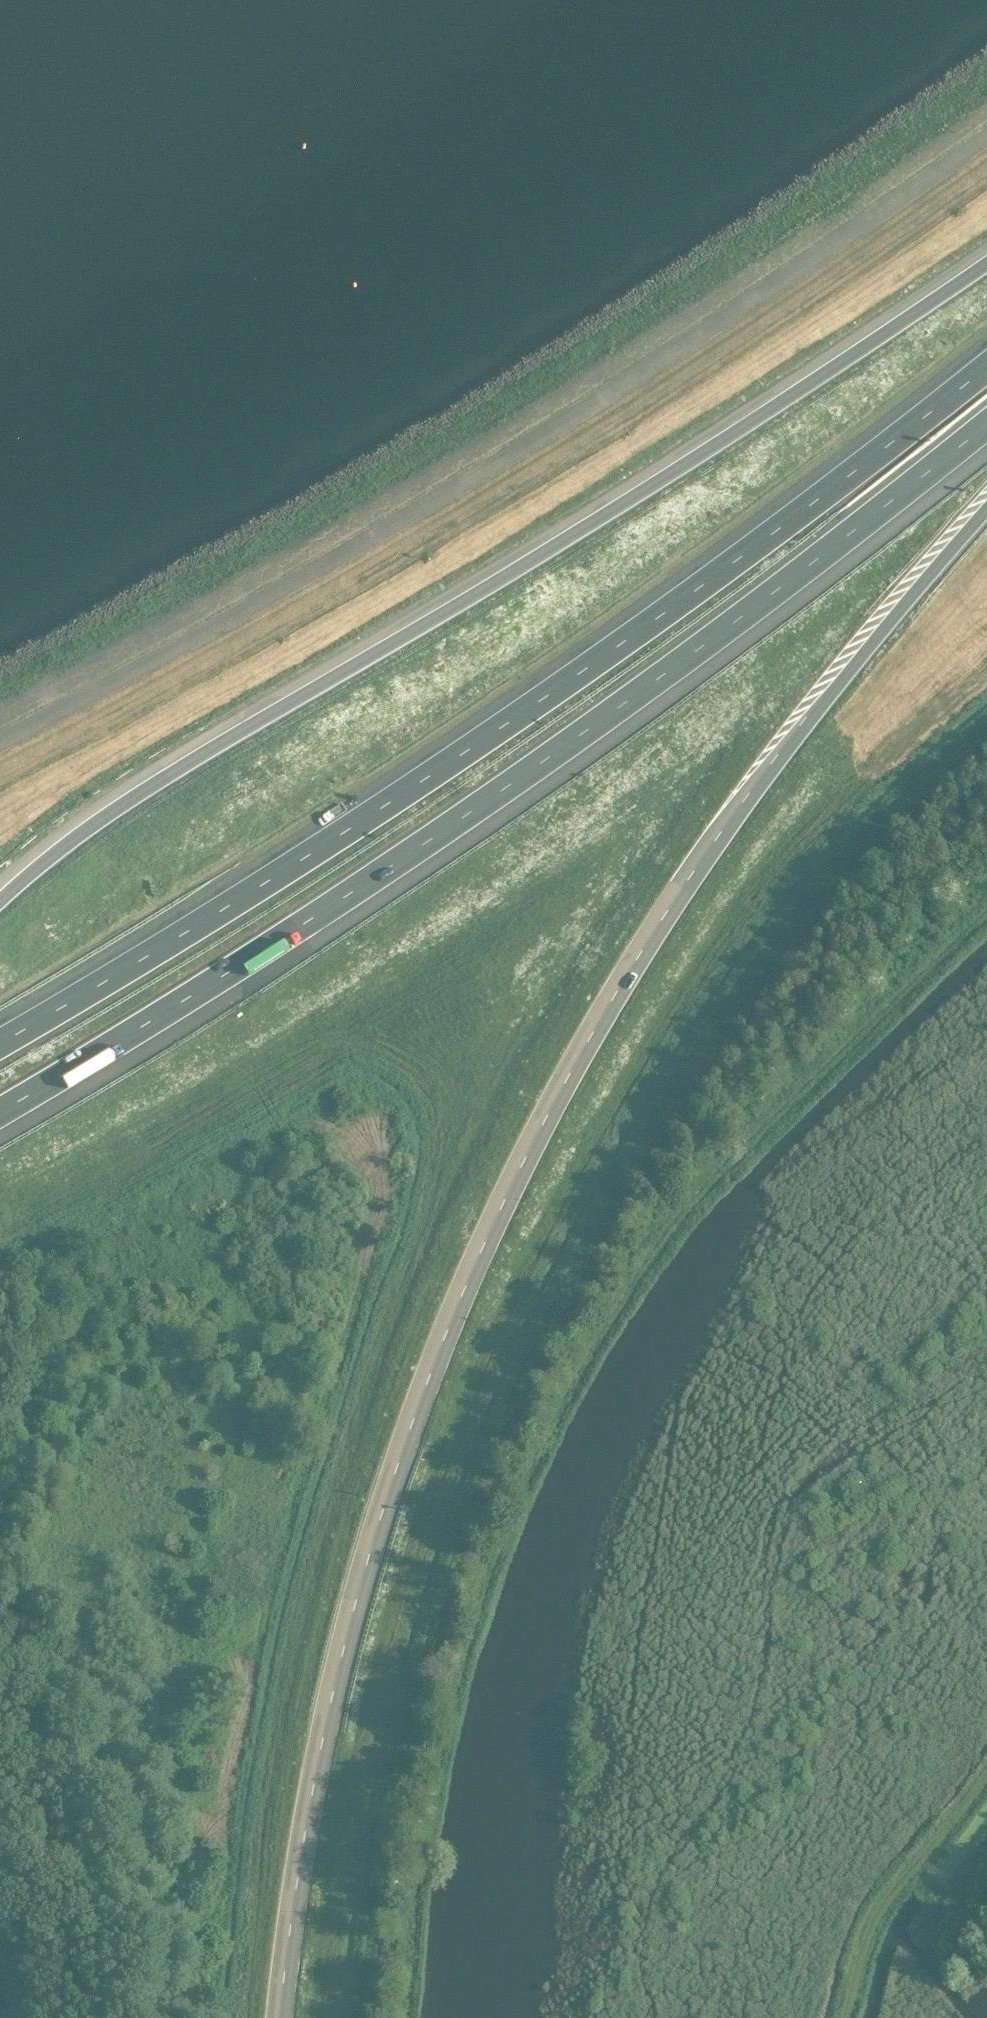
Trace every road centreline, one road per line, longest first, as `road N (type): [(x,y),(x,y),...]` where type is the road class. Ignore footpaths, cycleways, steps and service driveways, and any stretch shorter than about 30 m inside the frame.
road 1 (motorway): [(276,2017),(301,1832),(356,1587),(387,1481),(474,1254),(541,1114),(651,923),(819,699),(986,502)]
road 2 (track): [(986,905),(710,1176),(622,1292),(529,1457),(484,1572),(443,1736),(405,2017)]
road 3 (motorway): [(0,1105),(224,968),(546,752),(986,417)]
road 4 (motorway): [(986,359),(736,552),(463,746),(0,1036)]
road 5 (motorway): [(986,256),(554,539),(118,800),(0,893)]
road 6 (track): [(846,2017),(879,1912),(986,1771)]

